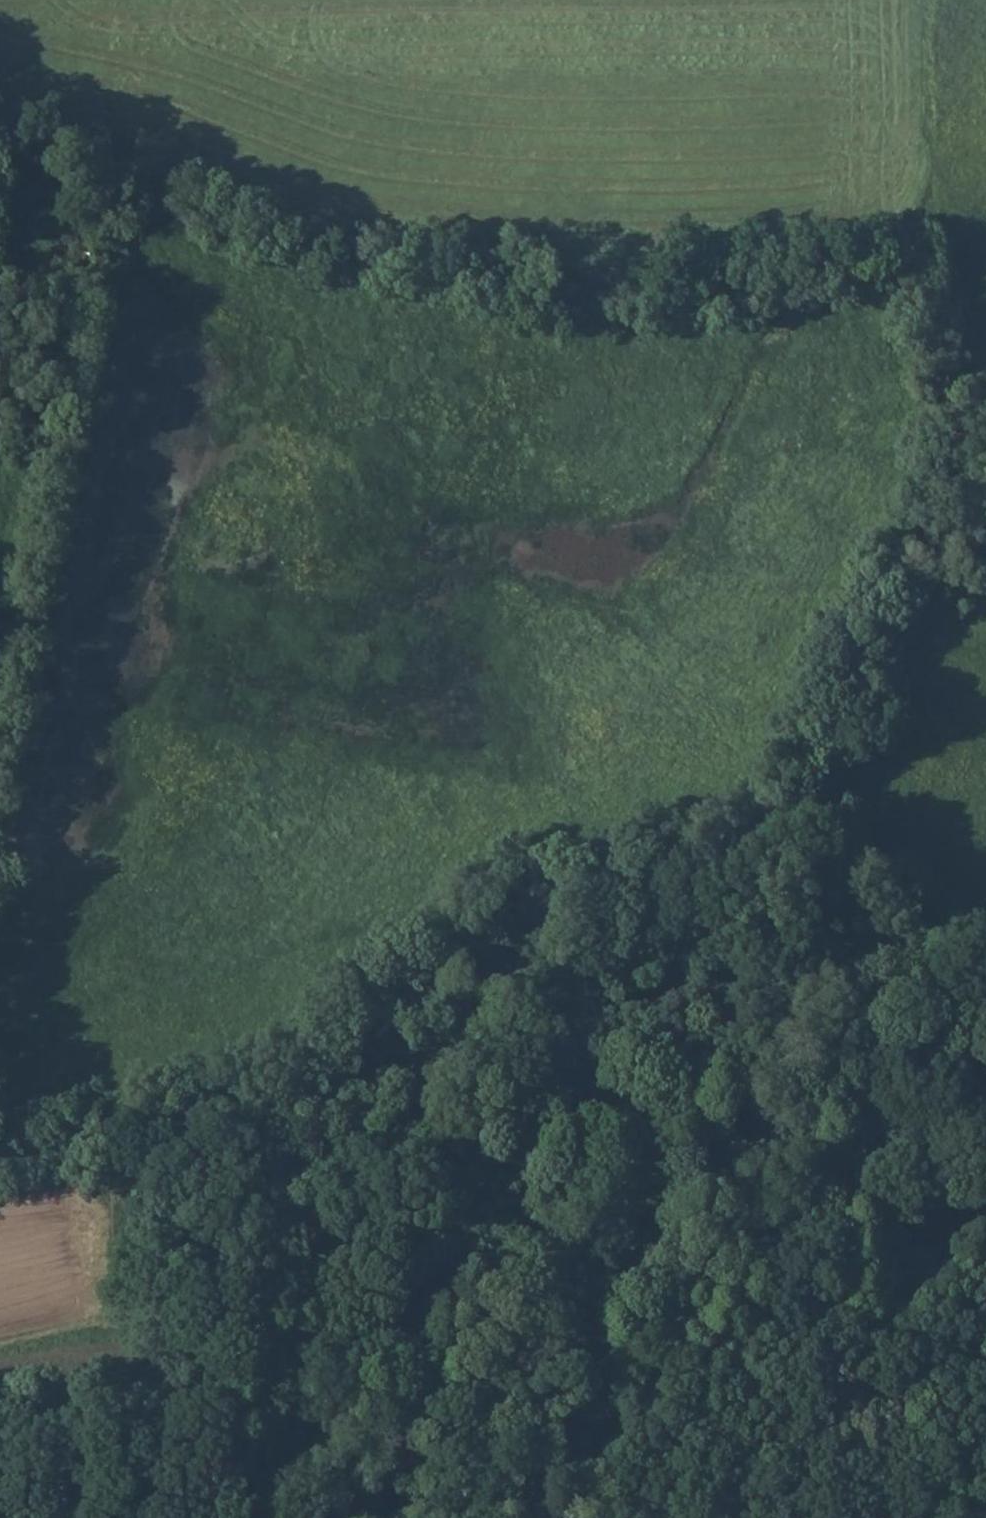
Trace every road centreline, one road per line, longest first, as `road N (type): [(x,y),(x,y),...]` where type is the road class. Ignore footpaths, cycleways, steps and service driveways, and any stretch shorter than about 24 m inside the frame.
road 1 (track): [(0,1170),(355,1095),(455,1063),(660,964),(738,966),(788,1002),(865,1142)]
road 2 (track): [(985,1136),(865,1142)]

